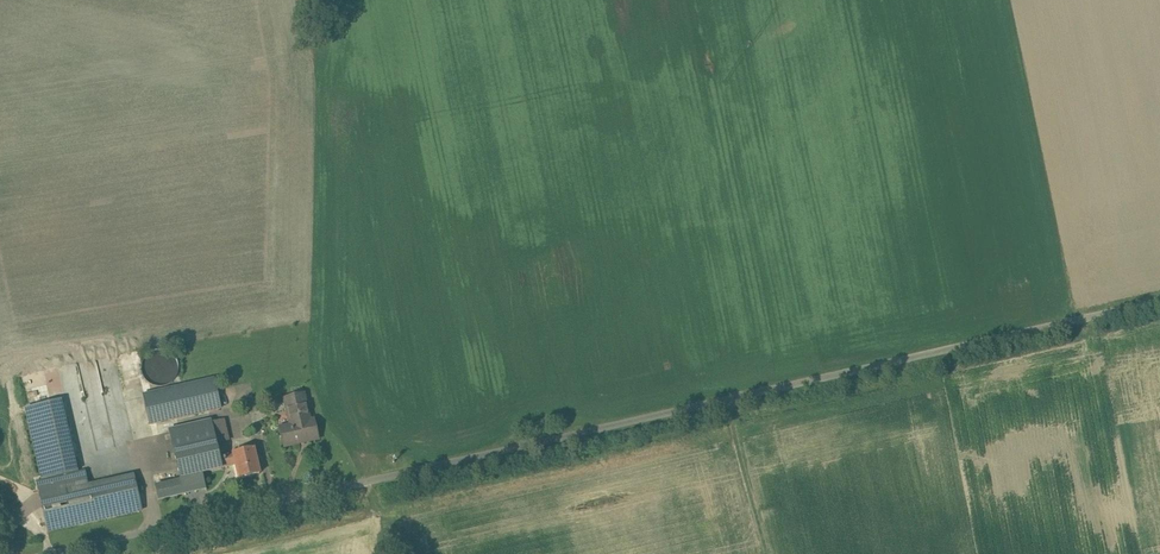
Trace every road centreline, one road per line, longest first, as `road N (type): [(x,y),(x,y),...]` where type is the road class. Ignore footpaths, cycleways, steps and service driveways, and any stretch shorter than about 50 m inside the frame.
road 1 (unclassified): [(1159,296),(13,553)]
road 2 (track): [(720,397),(763,553)]

